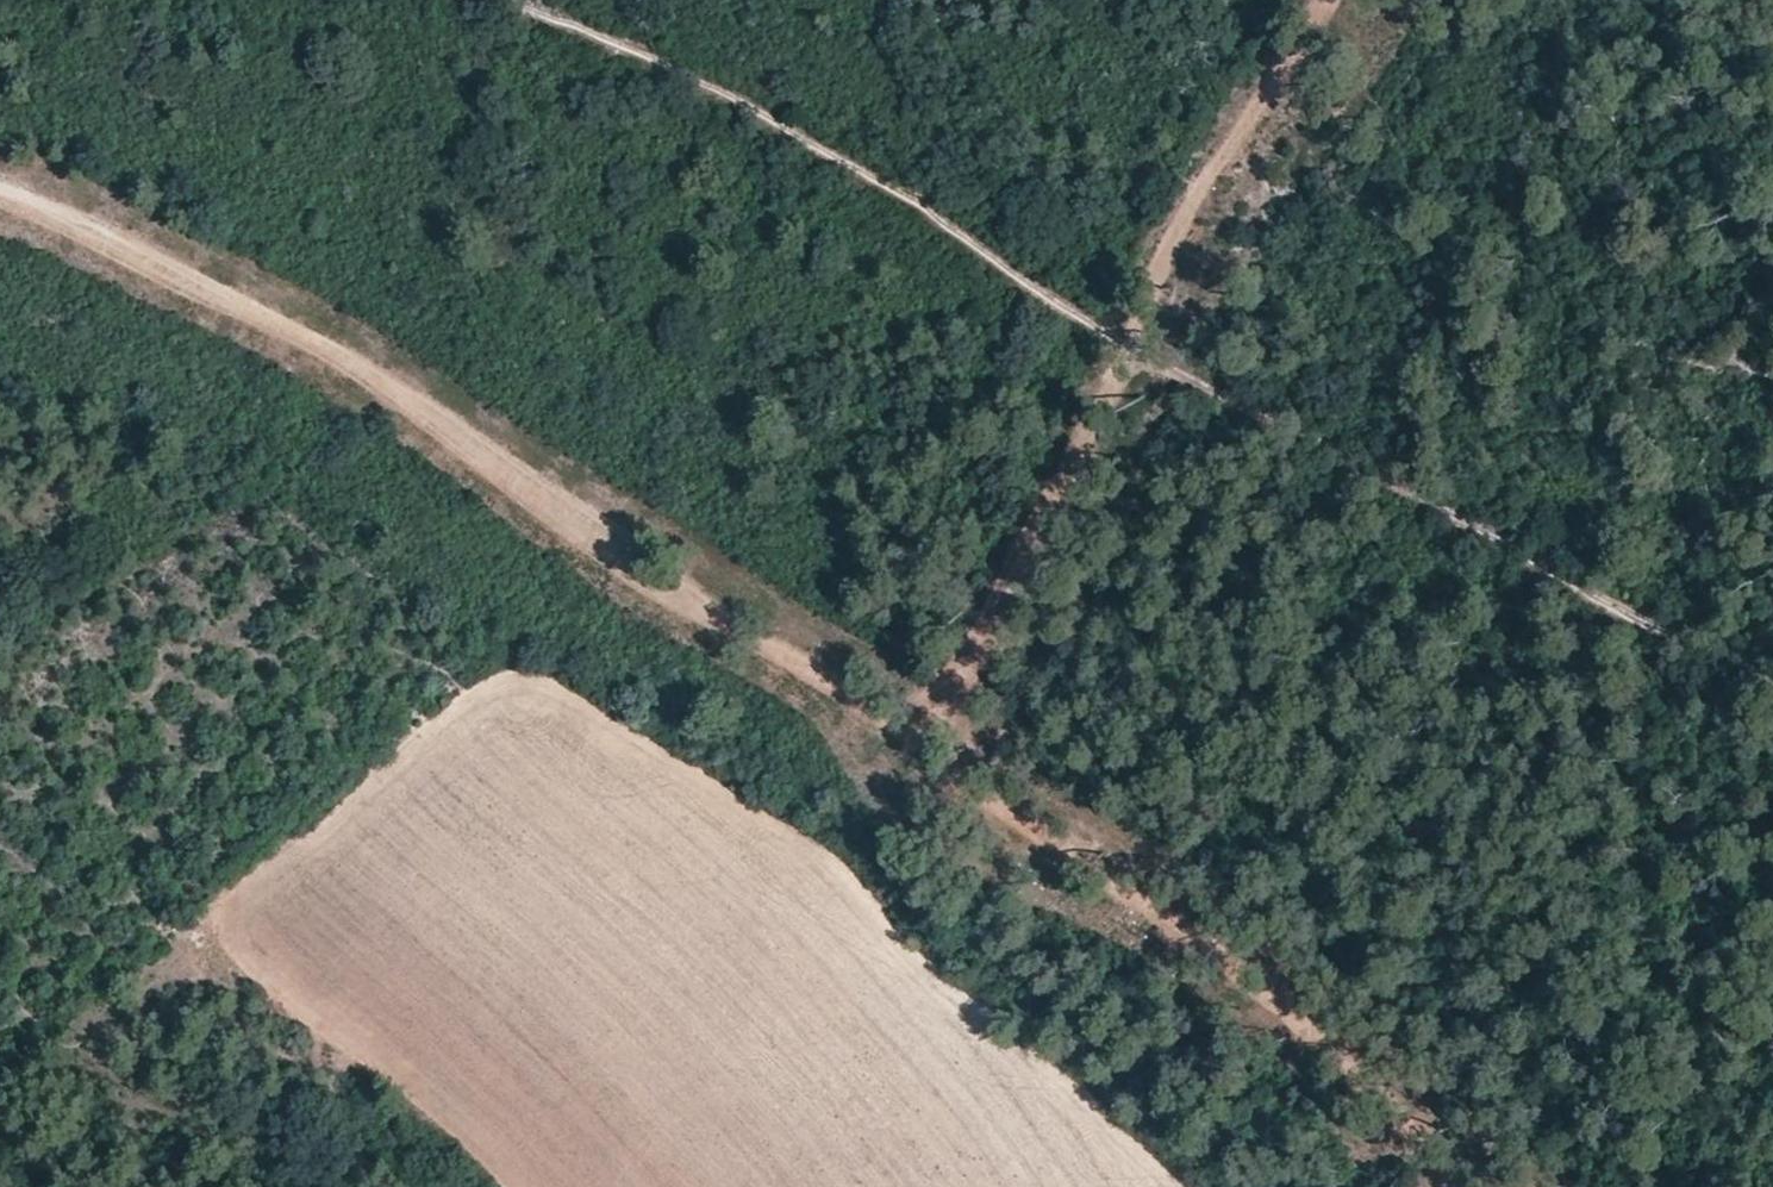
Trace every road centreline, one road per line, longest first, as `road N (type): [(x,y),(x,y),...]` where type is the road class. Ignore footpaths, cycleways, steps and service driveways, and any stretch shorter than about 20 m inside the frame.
road 1 (track): [(1465,1186),(1279,1003),(421,414),(242,309),(0,195)]
road 2 (track): [(882,734),(958,682),(1044,480),(1126,349),(1177,216),(1322,0)]

